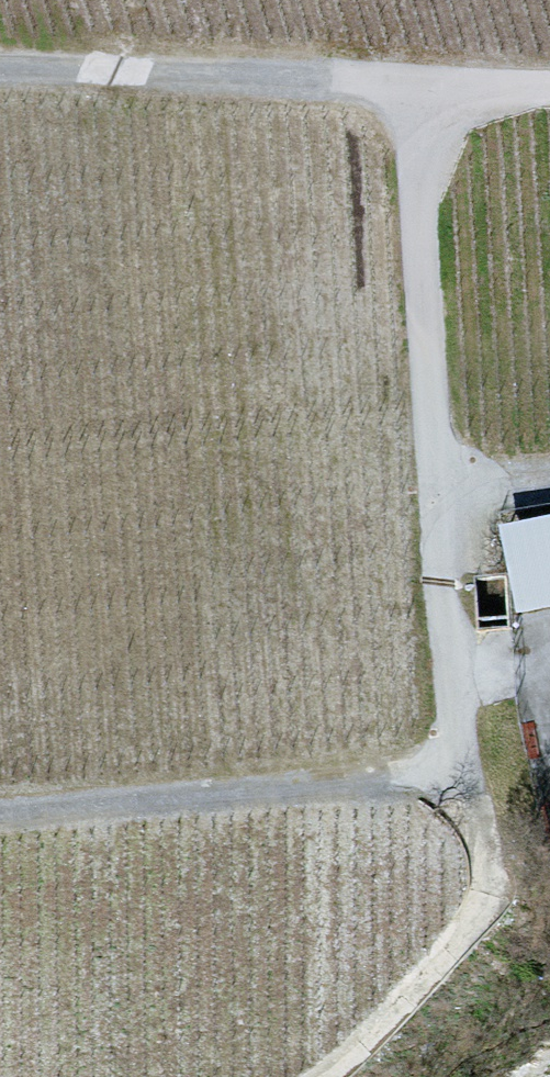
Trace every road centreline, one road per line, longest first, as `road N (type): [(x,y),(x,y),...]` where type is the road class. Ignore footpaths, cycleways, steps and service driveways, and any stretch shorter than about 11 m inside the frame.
road 1 (track): [(461,758),(427,95)]
road 2 (track): [(0,834),(461,758)]
road 3 (track): [(427,95),(0,71)]
road 4 (track): [(461,758),(488,857),(488,897),(446,960),(323,1076)]
road 5 (track): [(549,102),(427,95)]

